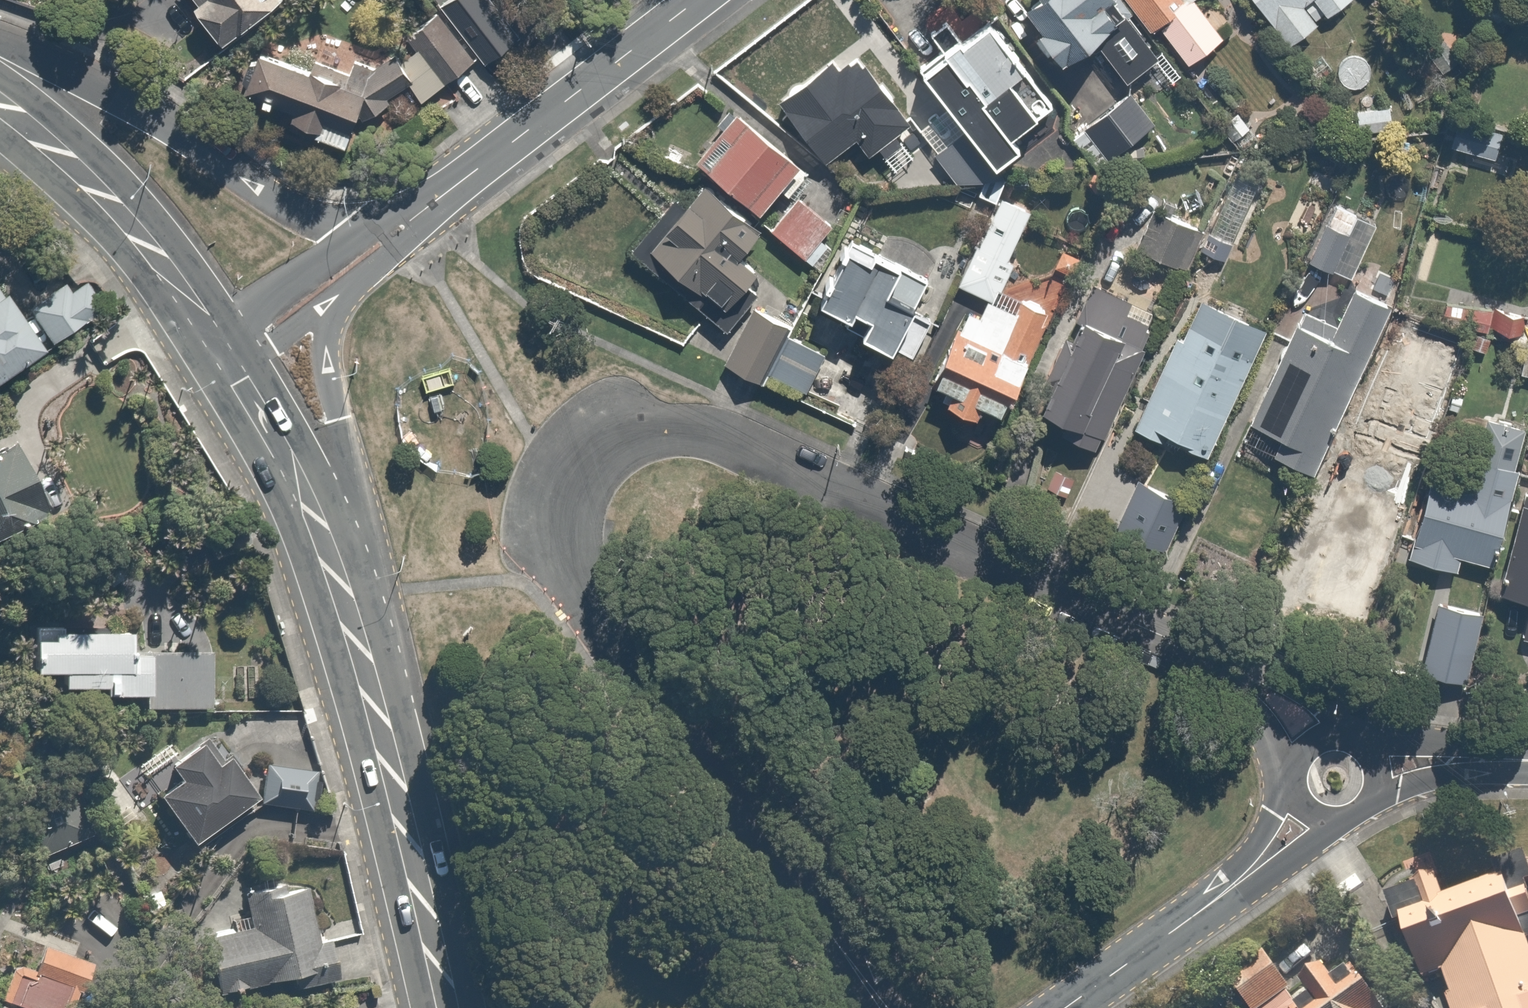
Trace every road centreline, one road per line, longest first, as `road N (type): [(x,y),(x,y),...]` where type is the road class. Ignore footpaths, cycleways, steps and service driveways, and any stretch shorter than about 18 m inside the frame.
road 1 (residential): [(558,465),(602,423),(653,426),(727,451),(1223,667),(1274,701),(1309,746)]
road 2 (residential): [(558,465),(539,515),(552,574),(881,1007)]
road 3 (secondary): [(446,1007),(372,695),(327,549)]
road 4 (residential): [(0,42),(171,128),(364,254)]
road 5 (residential): [(364,254),(695,0)]
road 6 (secondary): [(228,359),(127,218),(0,105)]
road 7 (tertiary): [(1306,808),(1210,905),(1065,1007)]
road 8 (secondary): [(359,258),(329,314),(327,367),(341,479),(327,549)]
road 9 (secondary): [(327,549),(228,359)]
road 10 (residential): [(228,359),(359,258)]
road 11 (tertiary): [(1377,764),(1527,761)]

